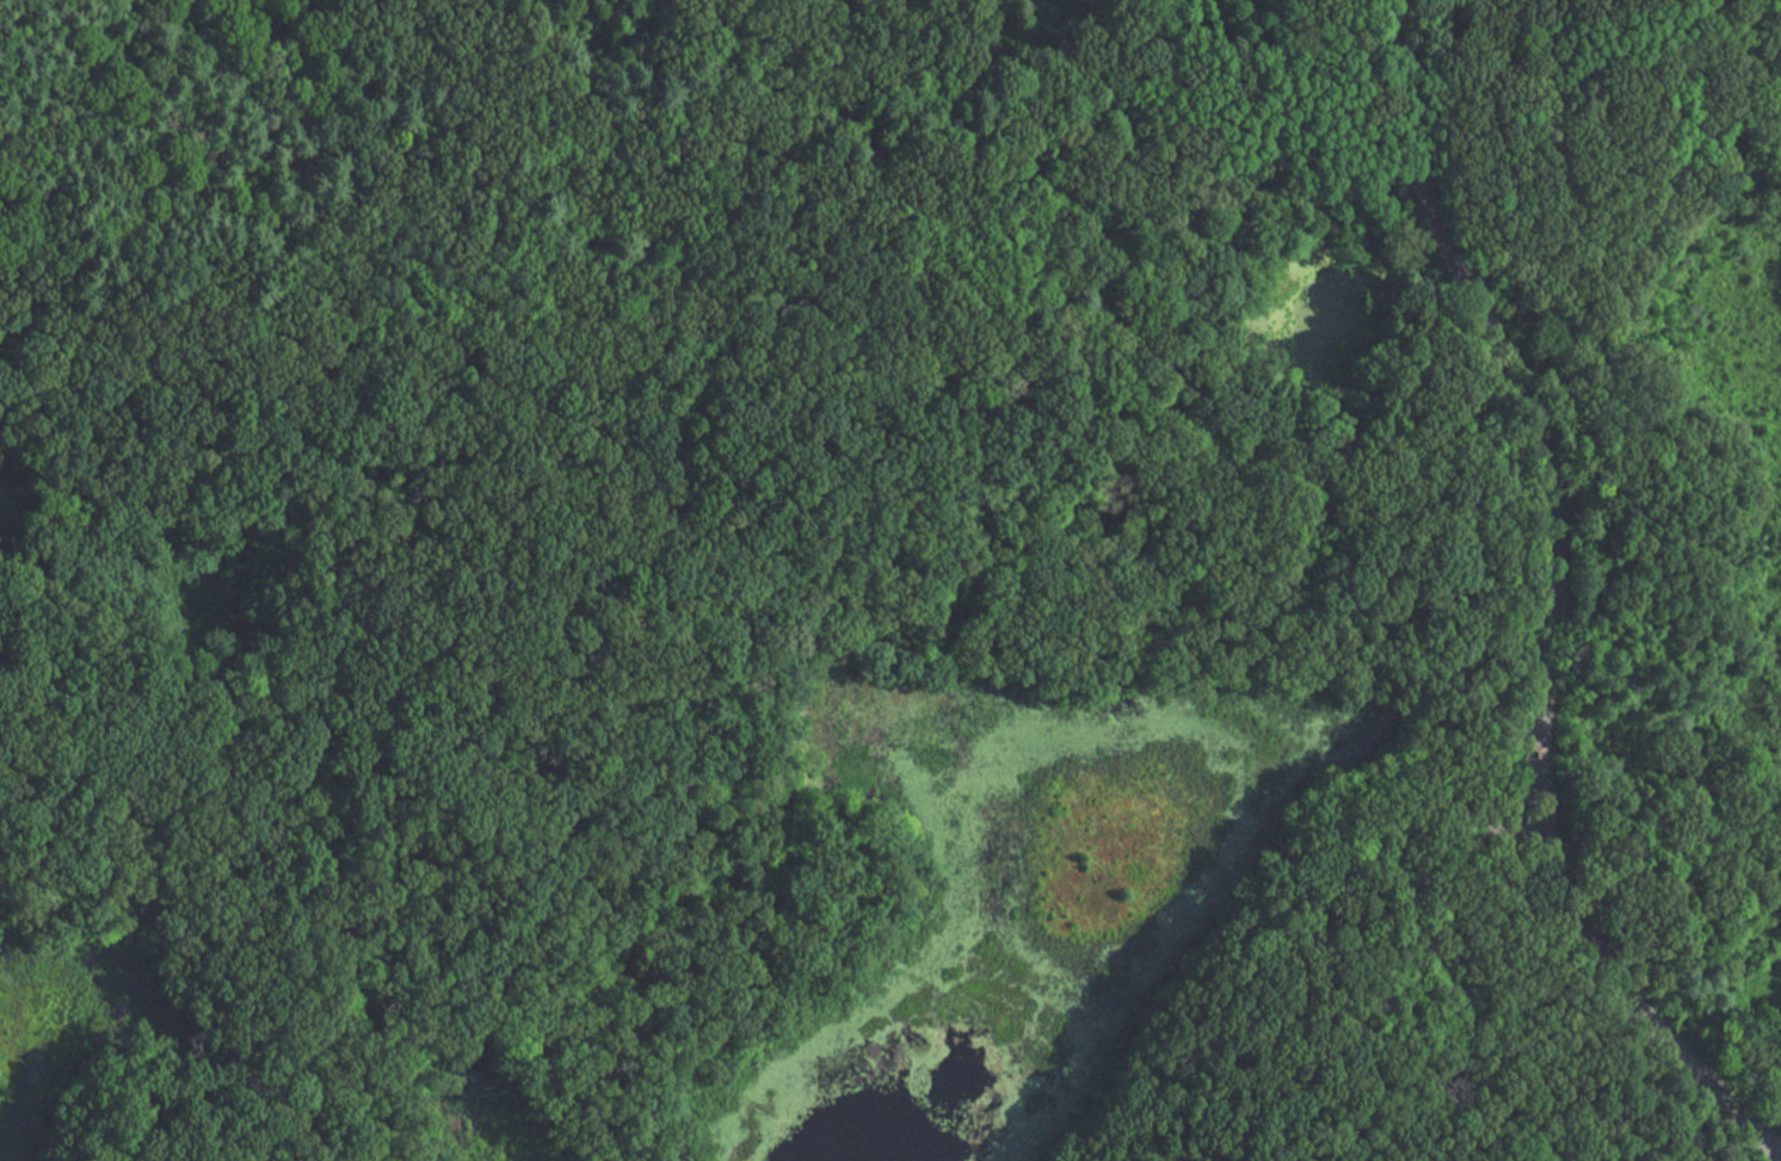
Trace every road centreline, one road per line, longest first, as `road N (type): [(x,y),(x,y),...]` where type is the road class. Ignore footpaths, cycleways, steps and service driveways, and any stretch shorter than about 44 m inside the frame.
road 1 (residential): [(1535,760),(1549,515),(1533,451),(1425,193),(1403,122),(1382,0)]
road 2 (residential): [(1780,1150),(1683,1066),(1571,909),(1542,841),(1535,760)]

